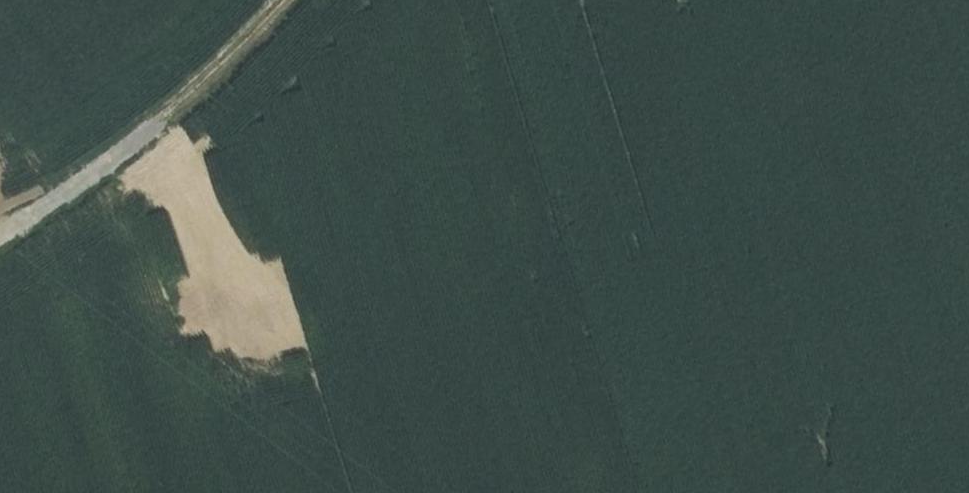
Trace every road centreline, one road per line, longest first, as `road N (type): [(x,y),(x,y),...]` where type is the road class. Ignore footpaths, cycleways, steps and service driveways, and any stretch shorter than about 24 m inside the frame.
road 1 (track): [(296,0),(80,191),(0,238)]

